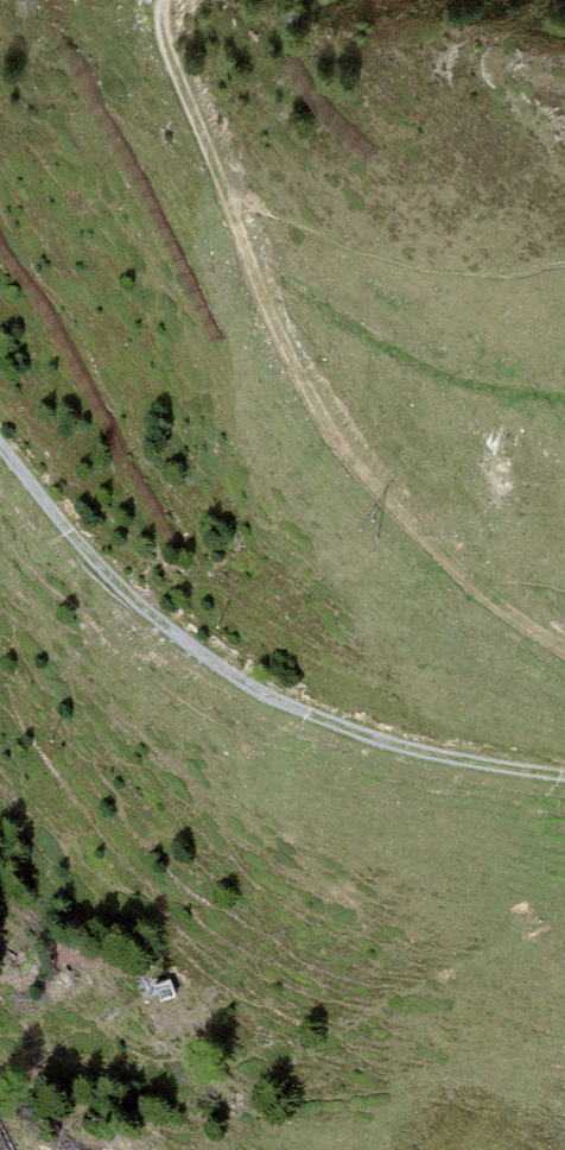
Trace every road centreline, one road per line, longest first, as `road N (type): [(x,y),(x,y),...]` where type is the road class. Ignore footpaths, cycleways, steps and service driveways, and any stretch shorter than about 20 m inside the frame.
road 1 (track): [(564,663),(510,633),(383,513),(300,395),(164,38),(169,0)]
road 2 (track): [(0,439),(96,557),(162,618),(266,692),(397,750),(564,785)]

